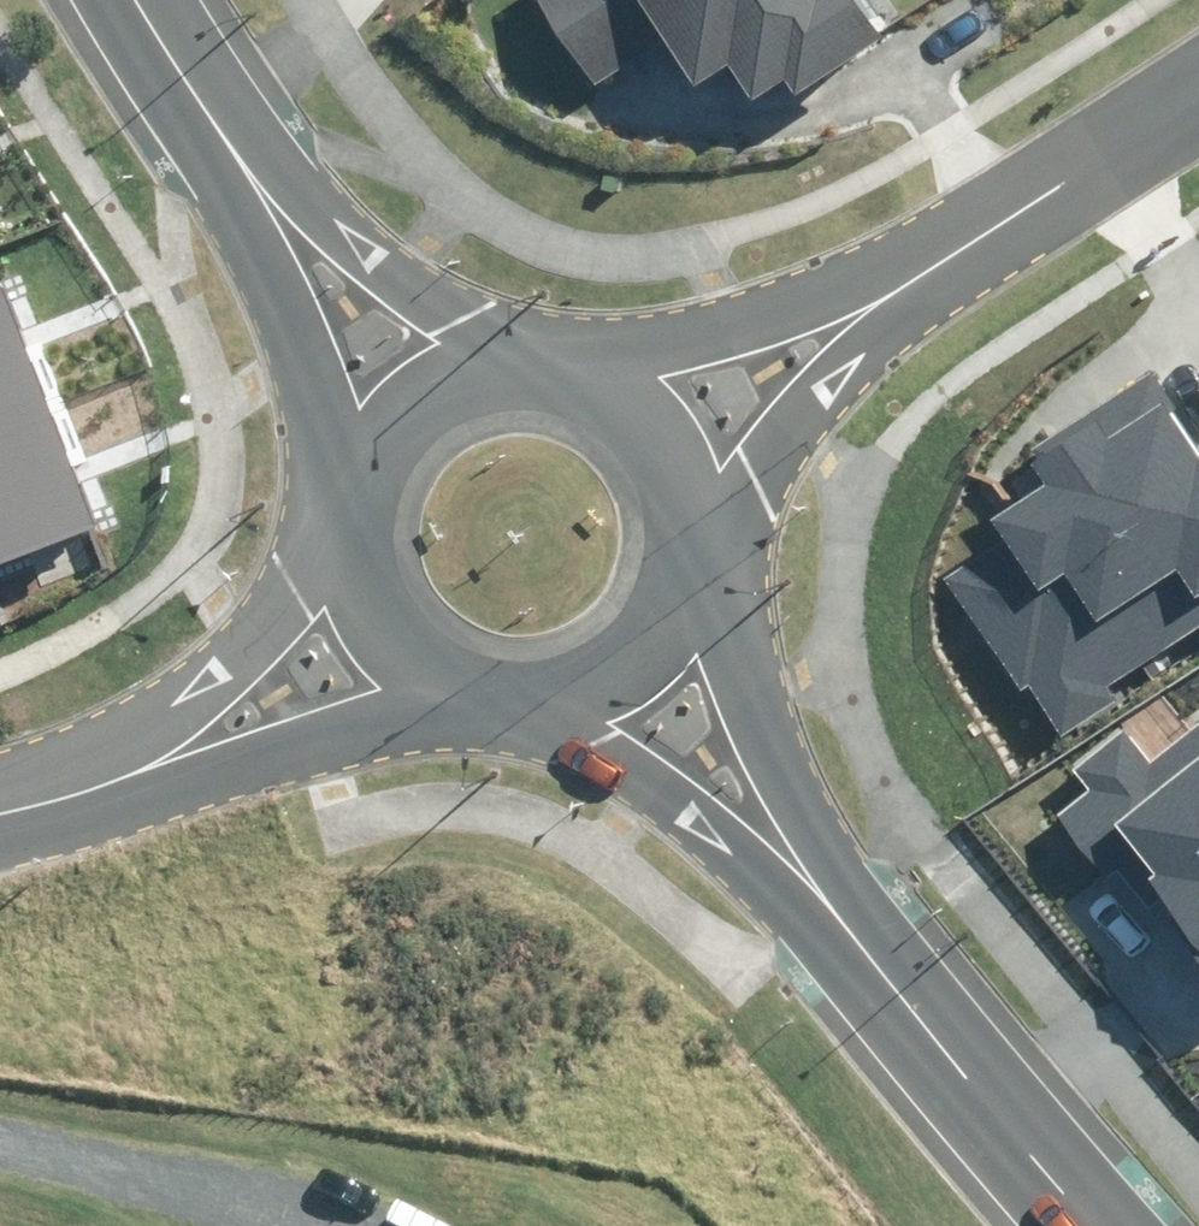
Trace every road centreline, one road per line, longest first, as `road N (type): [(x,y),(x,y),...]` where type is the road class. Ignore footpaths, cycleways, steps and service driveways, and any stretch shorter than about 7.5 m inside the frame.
road 1 (secondary): [(461,692),(297,742),(114,815),(0,822)]
road 2 (secondary): [(0,803),(221,669),(356,519)]
road 3 (tertiary): [(209,104),(319,210),(531,363)]
road 4 (tertiary): [(365,478),(209,104)]
road 5 (secondary): [(873,929),(791,891),(646,791),(548,704)]
road 6 (secondary): [(695,576),(873,929)]
road 7 (secondary): [(873,929),(1122,1225)]
road 8 (residential): [(935,272),(758,474),(696,568)]
road 9 (residential): [(574,369),(751,328),(935,272)]
road 10 (residential): [(935,272),(1198,102)]
road 11 (secondary): [(574,369),(614,385),(675,444),(700,526),(696,568)]
road 12 (secondary): [(365,478),(412,407),(488,367),(531,363)]
road 13 (secondary): [(461,692),(393,640),(358,562),(356,519)]
road 14 (secondary): [(695,576),(656,648),(588,694),(548,704)]
road 15 (tertiary): [(147,0),(209,104)]

